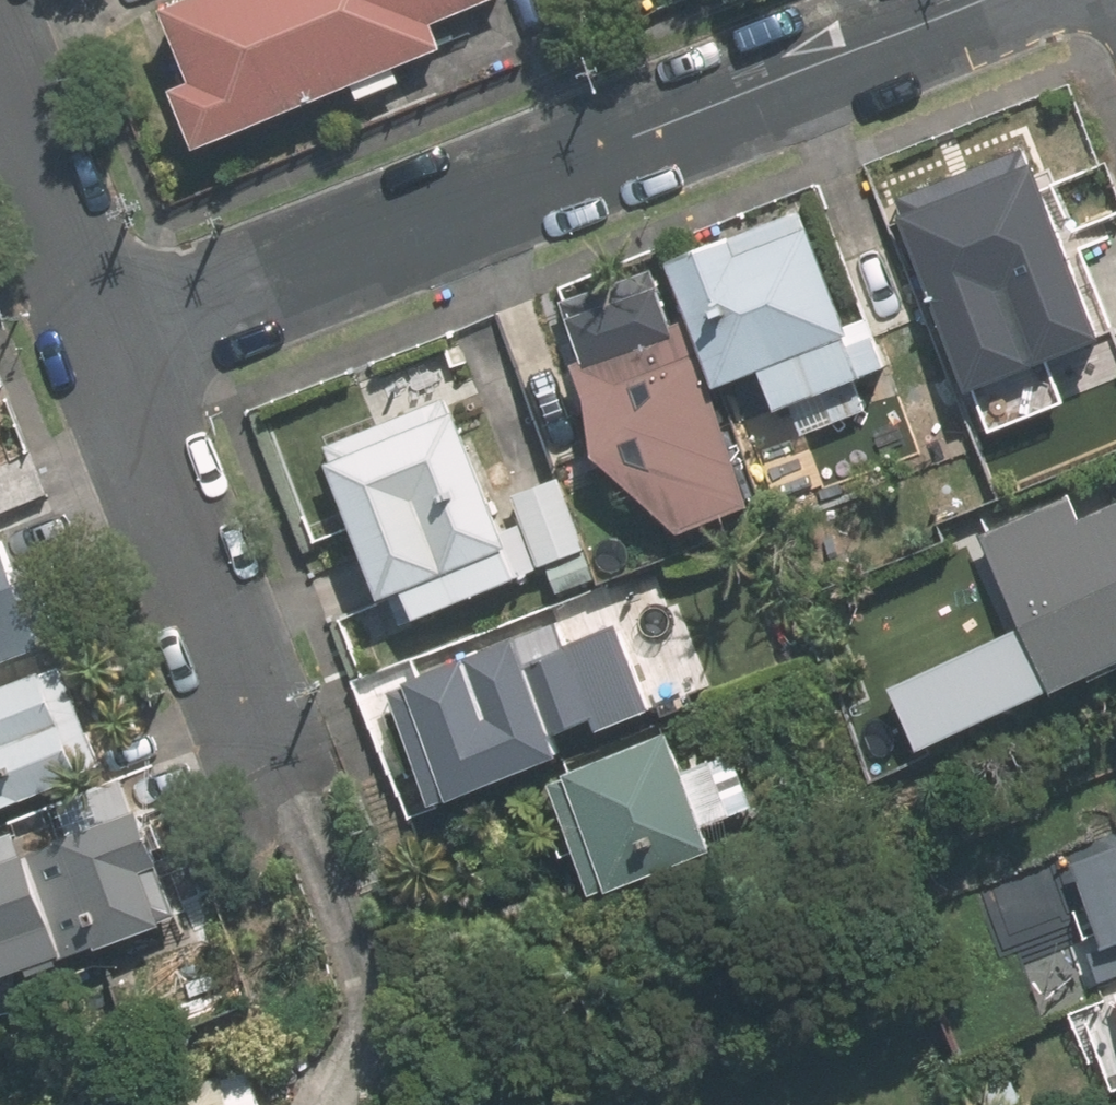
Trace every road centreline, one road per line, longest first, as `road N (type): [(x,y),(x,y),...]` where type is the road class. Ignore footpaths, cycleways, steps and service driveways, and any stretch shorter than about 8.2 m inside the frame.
road 1 (residential): [(97,344),(978,0)]
road 2 (residential): [(266,739),(97,344)]
road 3 (residential): [(97,344),(0,97)]

